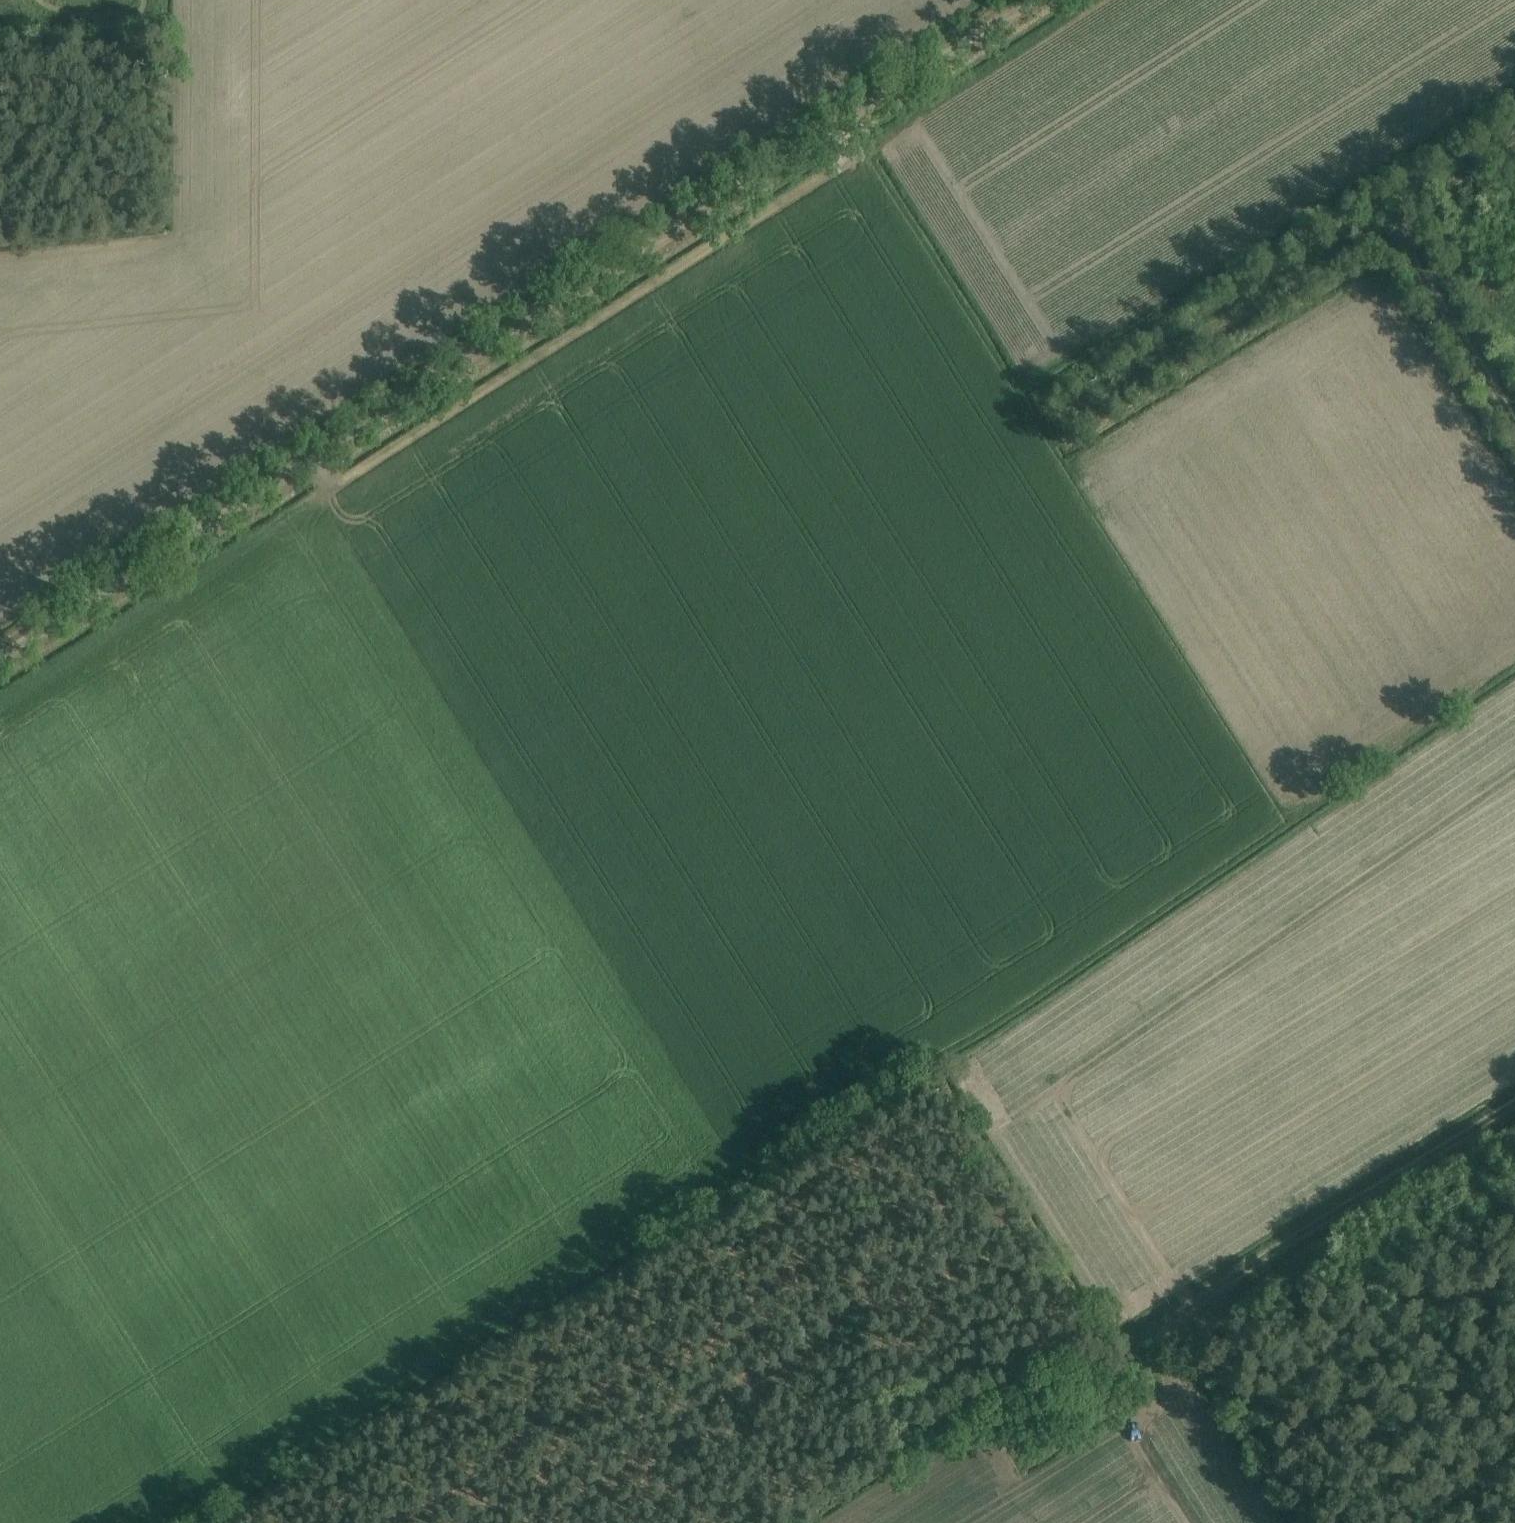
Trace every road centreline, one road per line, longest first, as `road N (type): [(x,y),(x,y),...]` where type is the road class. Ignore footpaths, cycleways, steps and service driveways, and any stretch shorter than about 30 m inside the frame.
road 1 (track): [(0,662),(1044,0)]
road 2 (track): [(1149,1361),(1177,1319),(1514,1102)]

